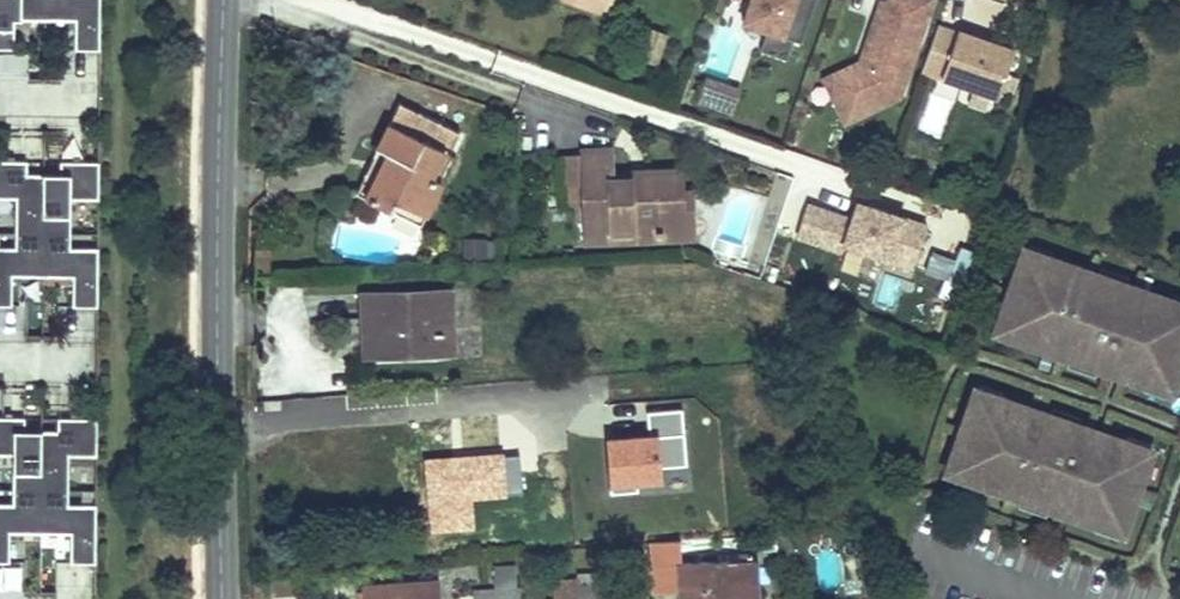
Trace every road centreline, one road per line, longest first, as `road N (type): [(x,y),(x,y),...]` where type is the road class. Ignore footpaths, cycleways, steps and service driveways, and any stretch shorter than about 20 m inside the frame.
road 1 (secondary): [(225,0),(214,189),(218,598)]

